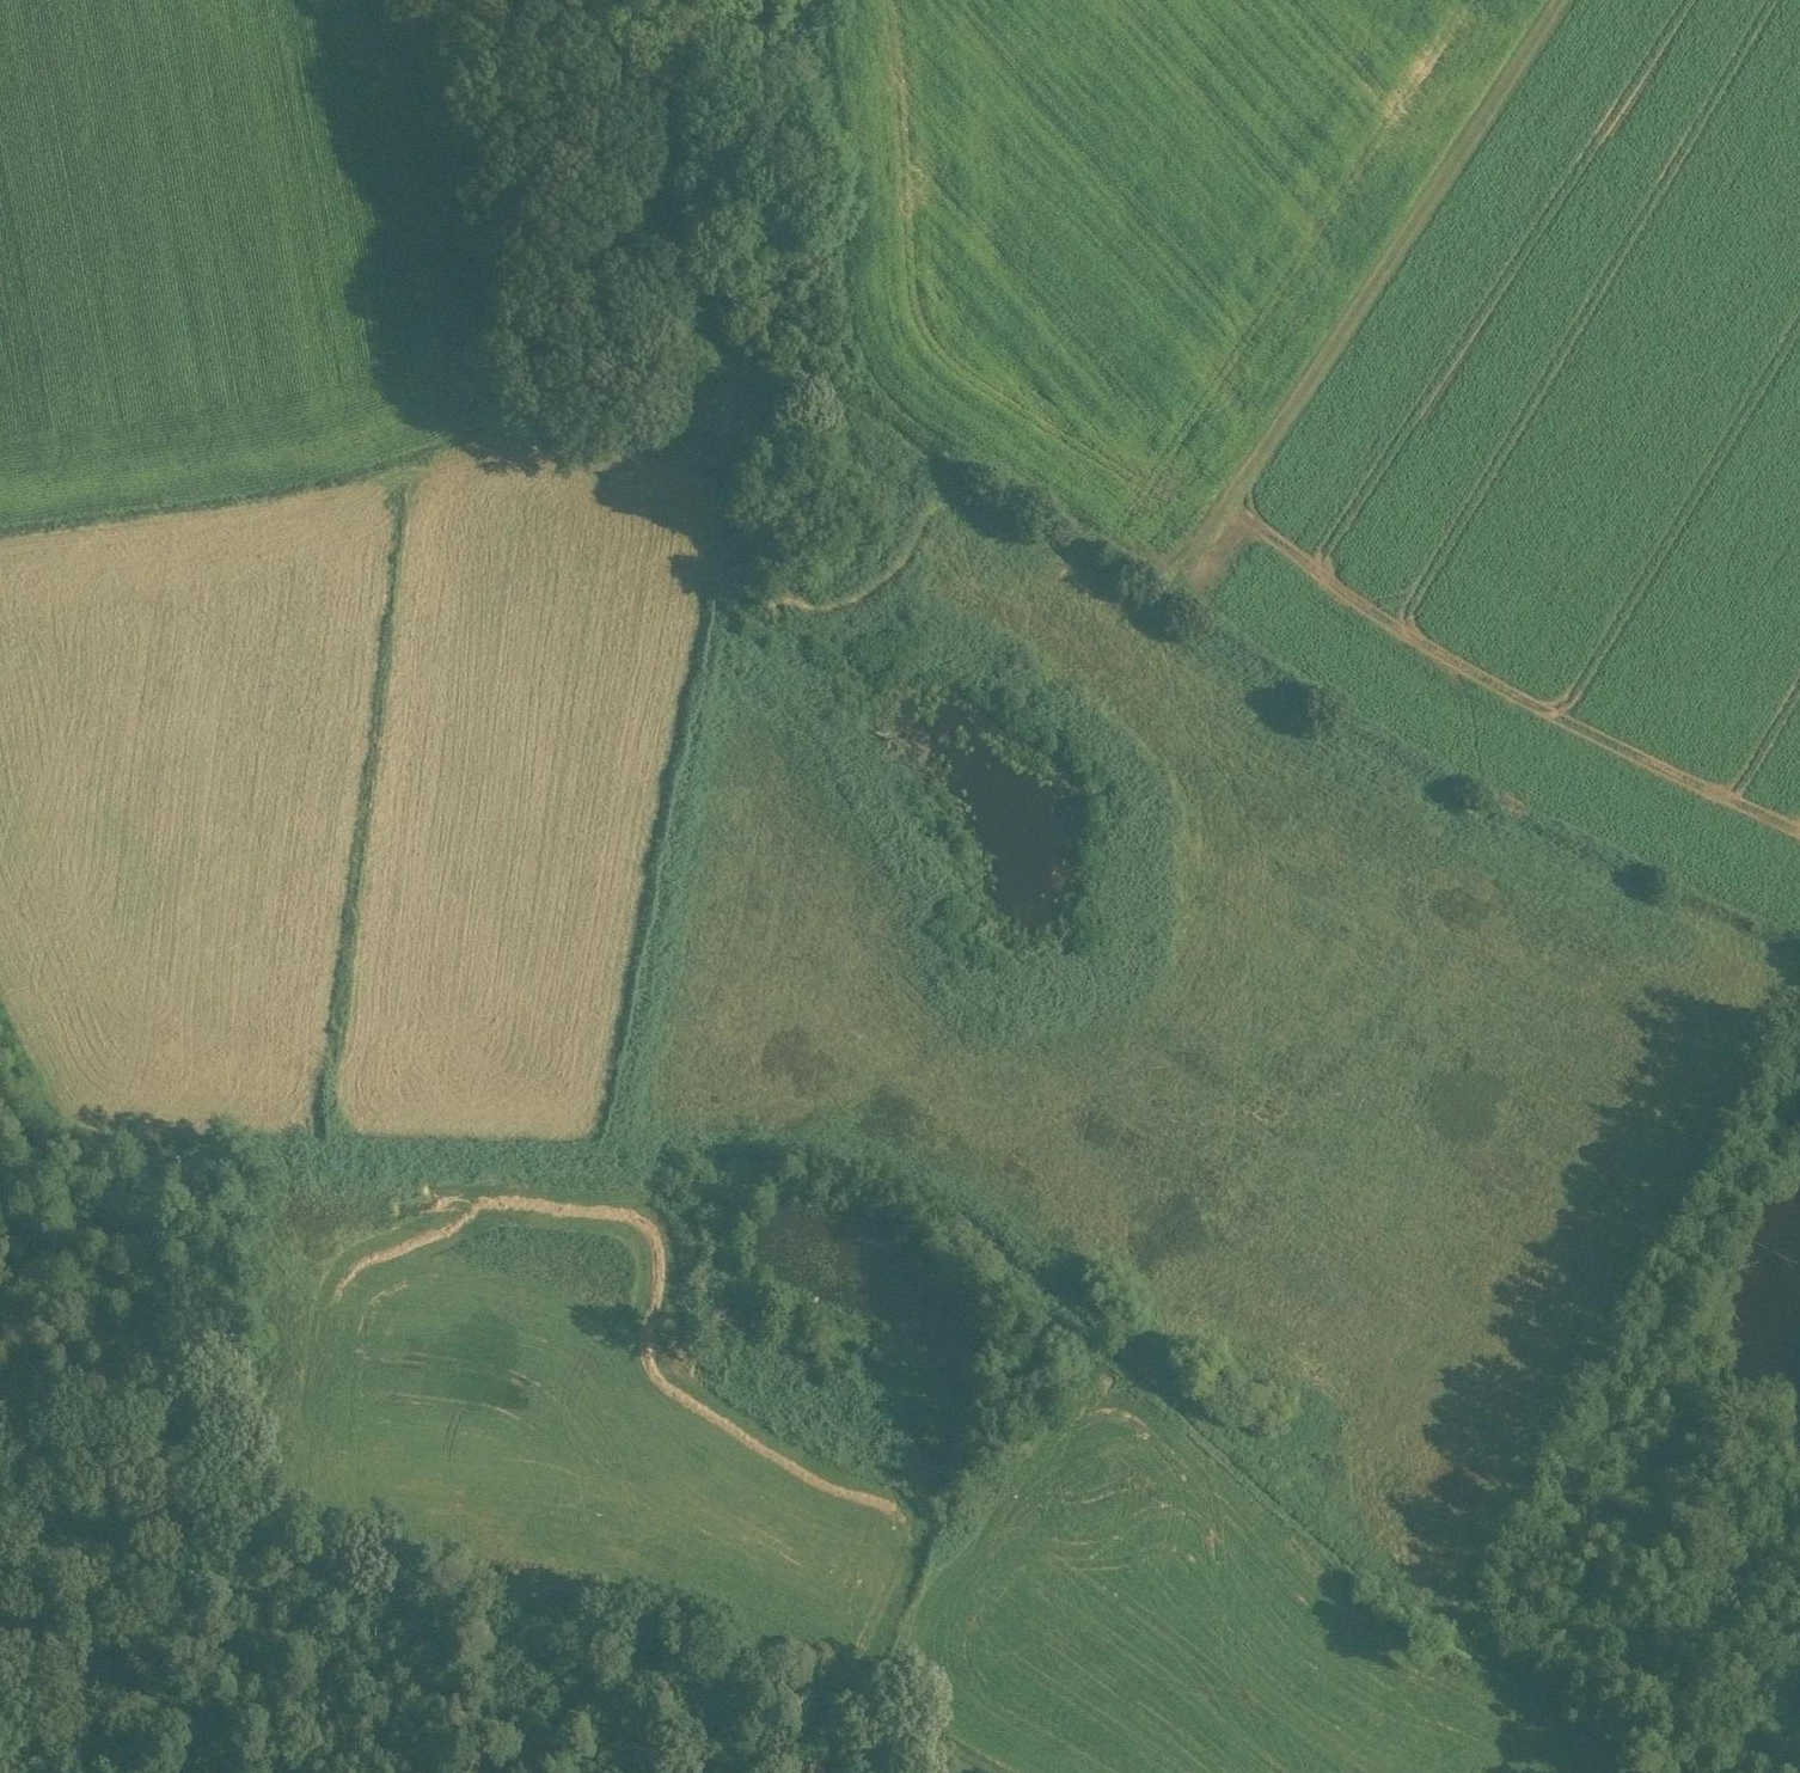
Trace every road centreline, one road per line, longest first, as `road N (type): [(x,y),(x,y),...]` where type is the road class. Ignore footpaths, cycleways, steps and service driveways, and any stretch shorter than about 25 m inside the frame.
road 1 (track): [(915,1732),(865,1693),(951,1463)]
road 2 (track): [(809,1772),(915,1732),(981,1772)]

